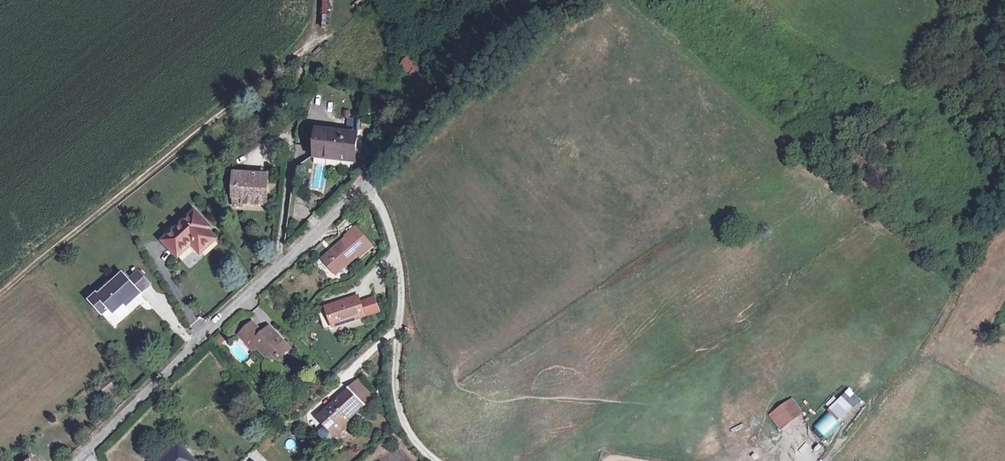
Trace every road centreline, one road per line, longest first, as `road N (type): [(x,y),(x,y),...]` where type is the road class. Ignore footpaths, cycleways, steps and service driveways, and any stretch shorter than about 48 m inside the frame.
road 1 (track): [(365,176),(400,272),(392,370),(403,422),(438,460)]
road 2 (residential): [(280,266),(85,457)]
road 3 (residential): [(365,176),(479,68),(572,0)]
road 4 (unclassified): [(280,266),(365,176)]

